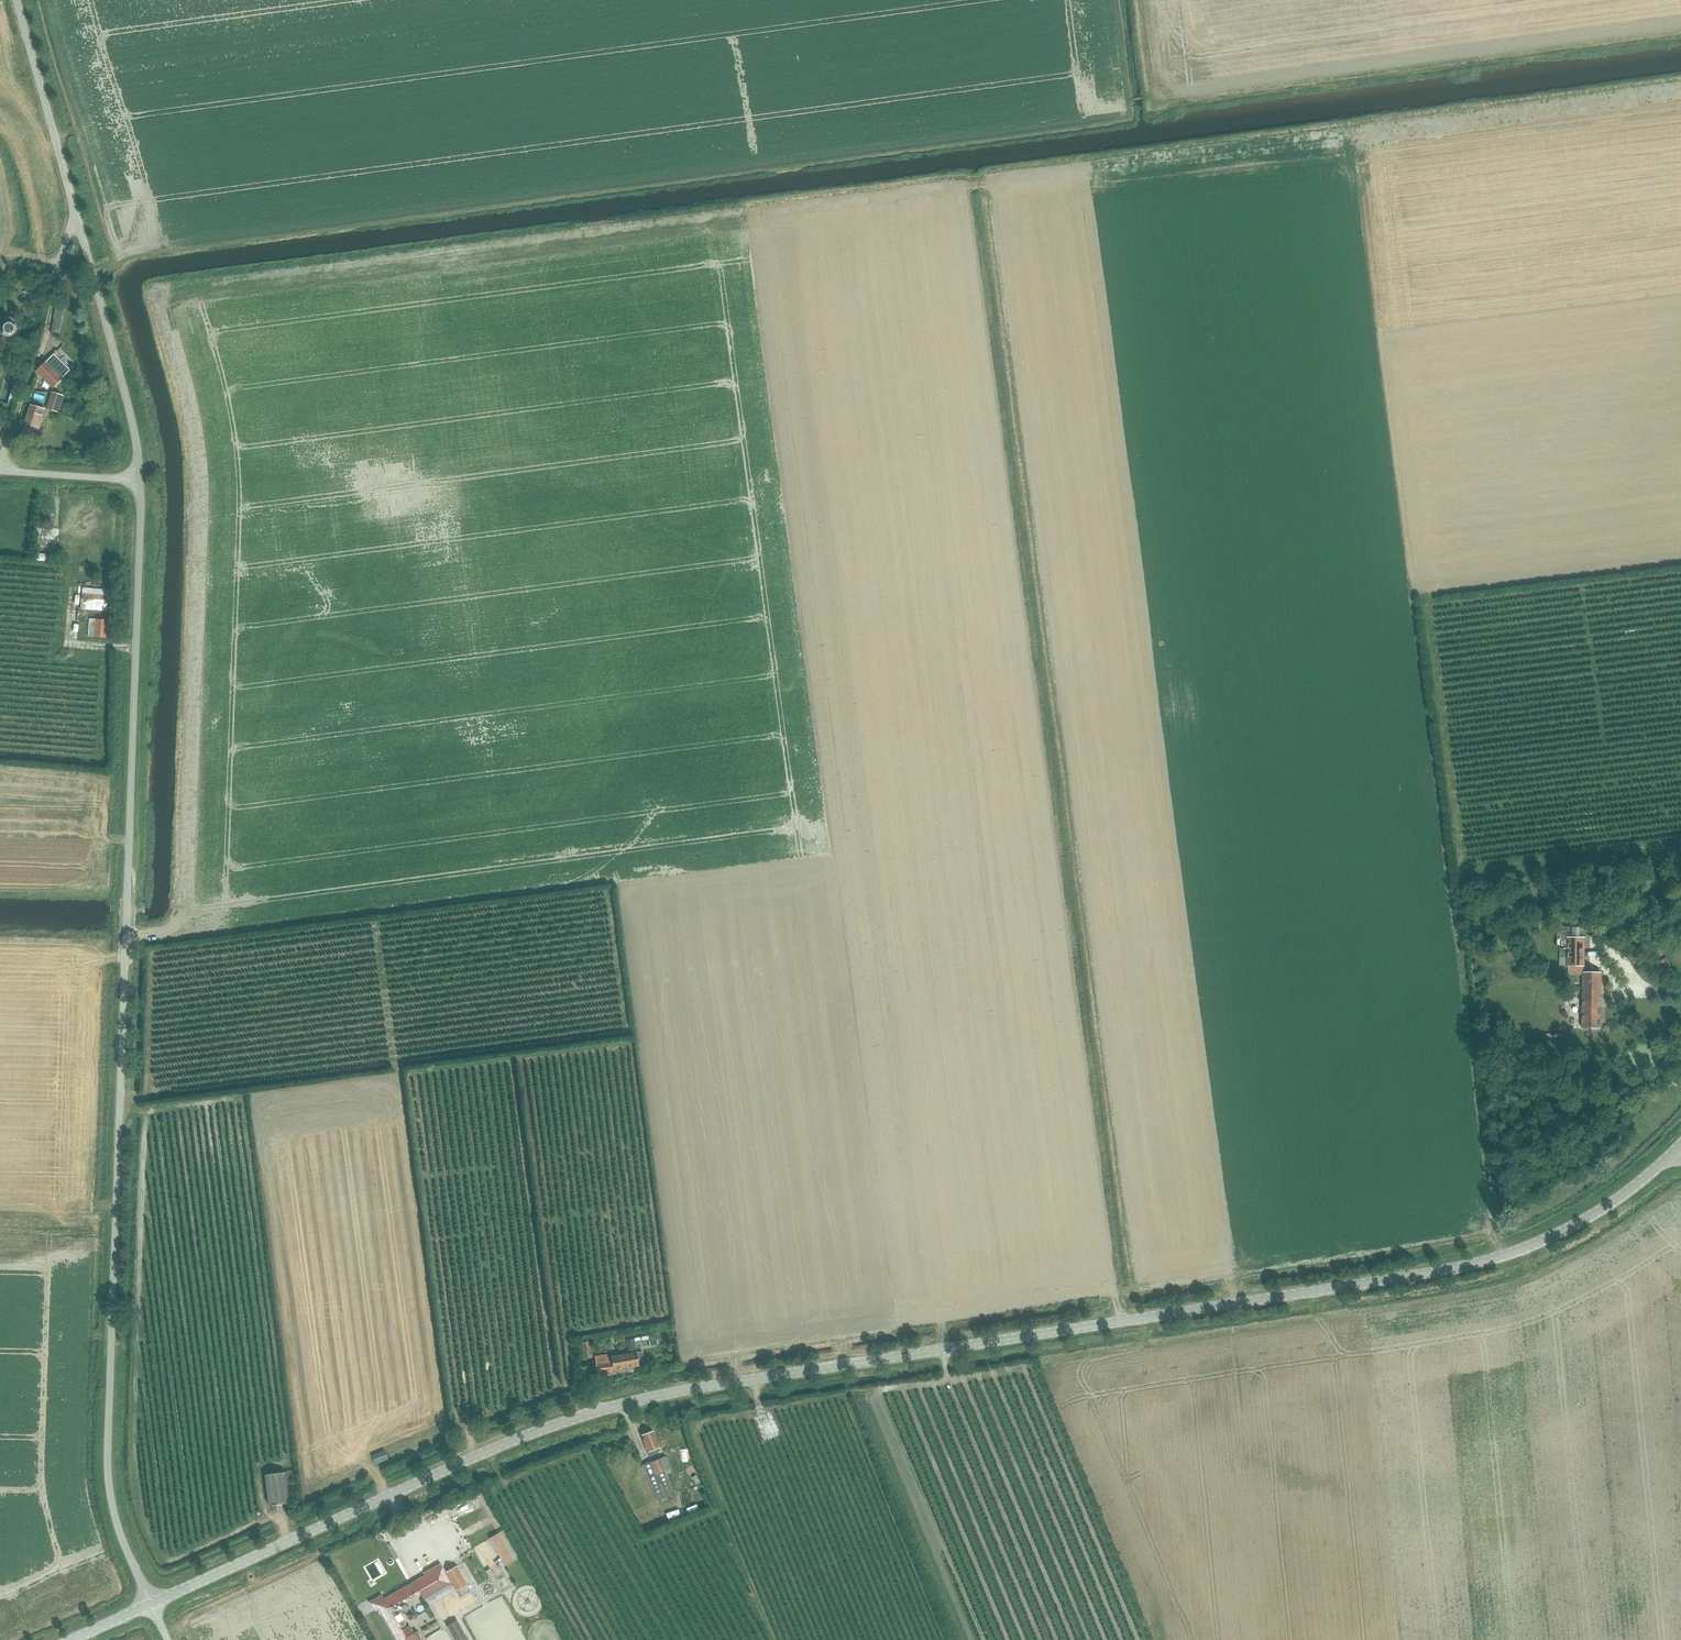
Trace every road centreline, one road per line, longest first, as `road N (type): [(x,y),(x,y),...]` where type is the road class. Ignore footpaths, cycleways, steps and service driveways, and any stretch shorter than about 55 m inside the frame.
road 1 (tertiary): [(152,1603),(494,1449),(601,1414),(1490,1264),(1567,1232),(1680,1148)]
road 2 (unclassified): [(152,1603),(120,1532),(108,1453),(140,479)]
road 3 (unclassified): [(140,479),(18,0)]
road 4 (track): [(1,470),(78,220)]
road 5 (unclassified): [(140,479),(0,470)]

